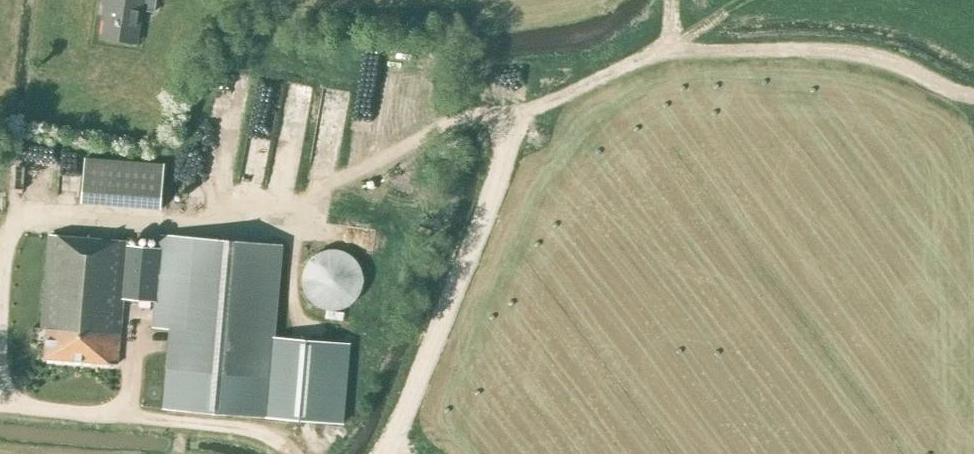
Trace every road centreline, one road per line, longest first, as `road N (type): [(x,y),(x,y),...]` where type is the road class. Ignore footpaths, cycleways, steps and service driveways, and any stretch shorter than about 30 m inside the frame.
road 1 (track): [(341,180),(448,121),(539,106),(670,46),(670,0)]
road 2 (track): [(670,46),(860,53),(973,97)]
road 3 (track): [(292,453),(244,428),(126,415)]

